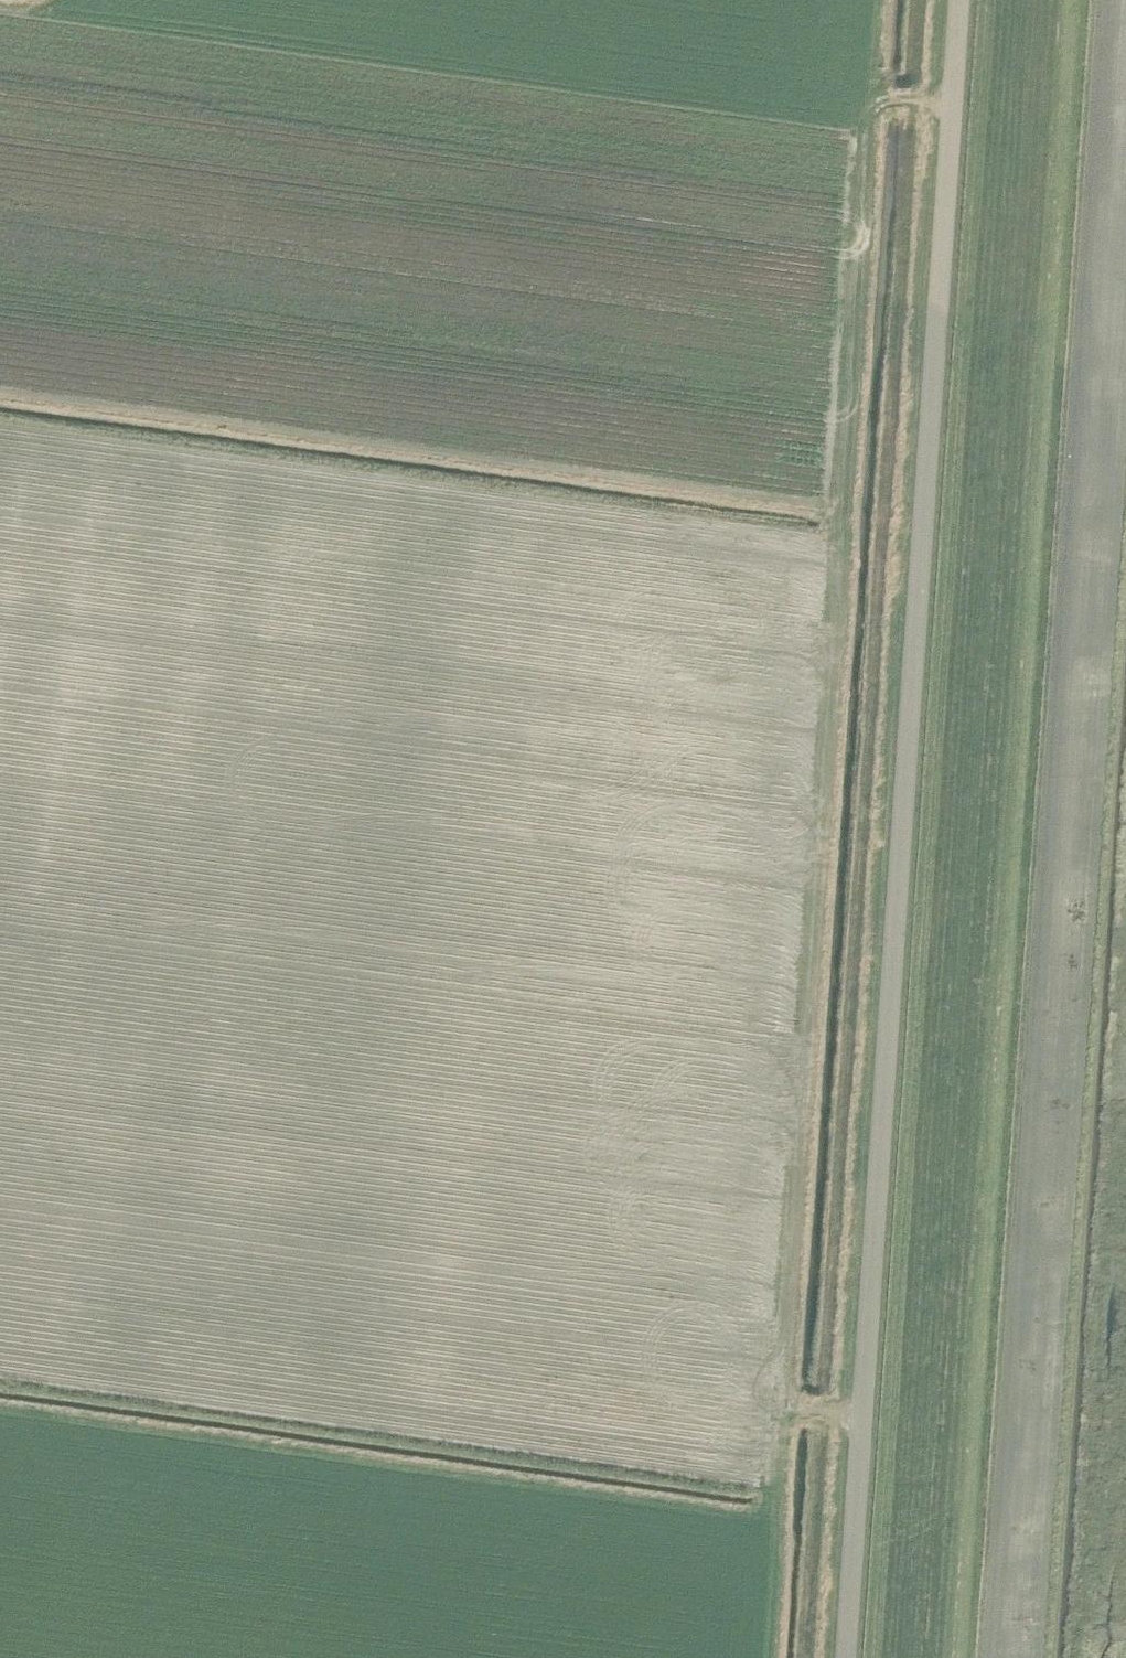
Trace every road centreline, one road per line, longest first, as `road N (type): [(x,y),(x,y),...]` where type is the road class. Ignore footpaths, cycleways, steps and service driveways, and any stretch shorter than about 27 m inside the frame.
road 1 (track): [(1117,0),(1003,1657)]
road 2 (unclassified): [(847,1657),(961,0)]

